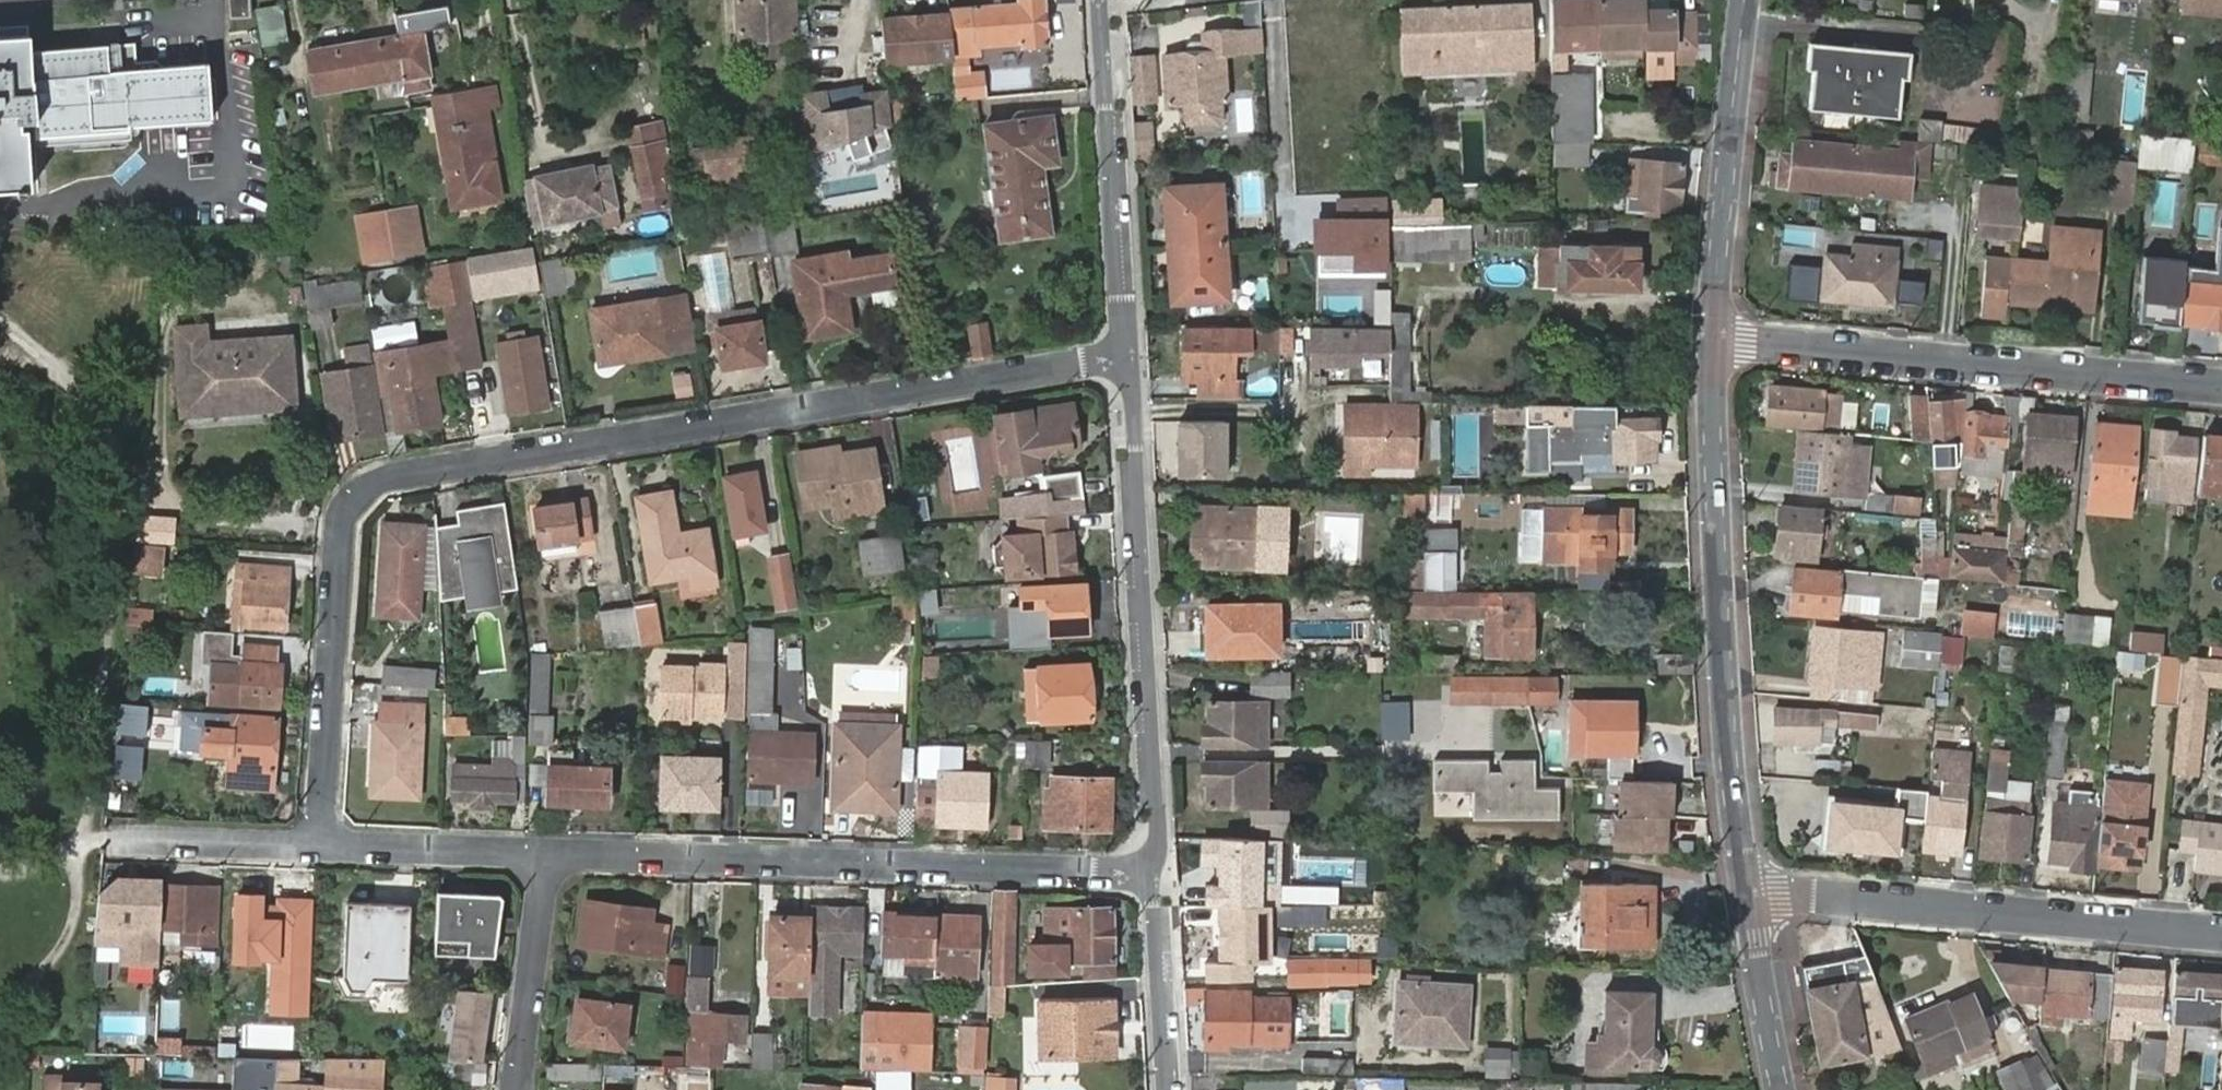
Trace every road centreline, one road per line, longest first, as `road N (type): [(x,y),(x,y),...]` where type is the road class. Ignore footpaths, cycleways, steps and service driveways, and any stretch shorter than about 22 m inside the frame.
road 1 (residential): [(322,845),(341,518),(351,497),(381,478),(1123,354)]
road 2 (residential): [(1151,878),(548,853)]
road 3 (secondary): [(1747,900),(1731,768),(1715,342)]
road 4 (residential): [(1123,354),(1132,390),(1158,845),(1151,878)]
road 5 (residential): [(1715,342),(2221,384)]
road 6 (residential): [(2221,935),(1780,896),(1747,900)]
road 7 (residential): [(1098,0),(1123,354)]
road 8 (secondary): [(1715,342),(1745,0)]
road 9 (residential): [(548,853),(517,1089)]
road 10 (residential): [(548,853),(322,845)]
road 11 (residential): [(1151,878),(1164,1089)]
road 12 (residential): [(322,845),(127,838)]
road 13 (secondary): [(1783,1089),(1747,900)]

